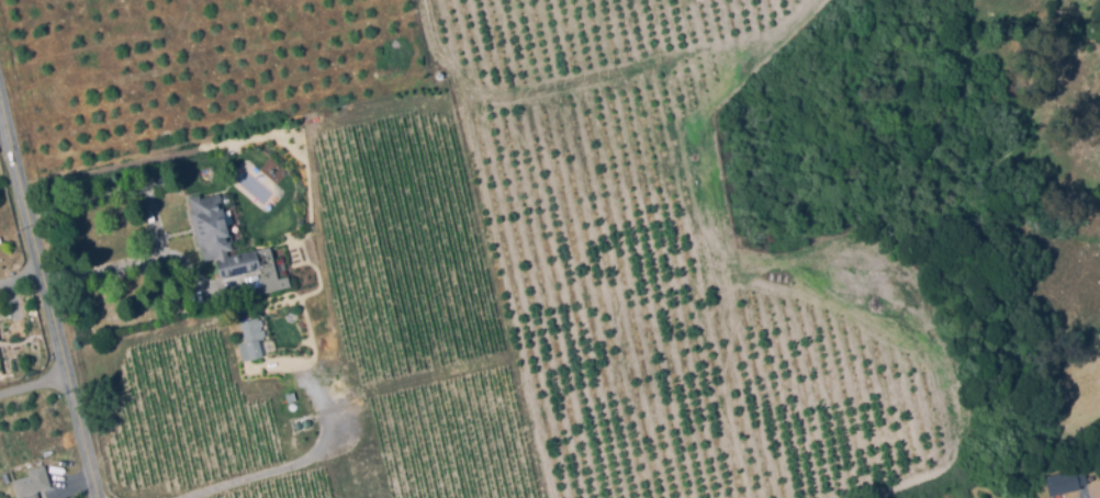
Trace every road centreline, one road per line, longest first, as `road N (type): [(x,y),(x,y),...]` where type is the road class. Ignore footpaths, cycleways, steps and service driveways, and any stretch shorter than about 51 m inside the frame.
road 1 (residential): [(0,100),(92,497)]

